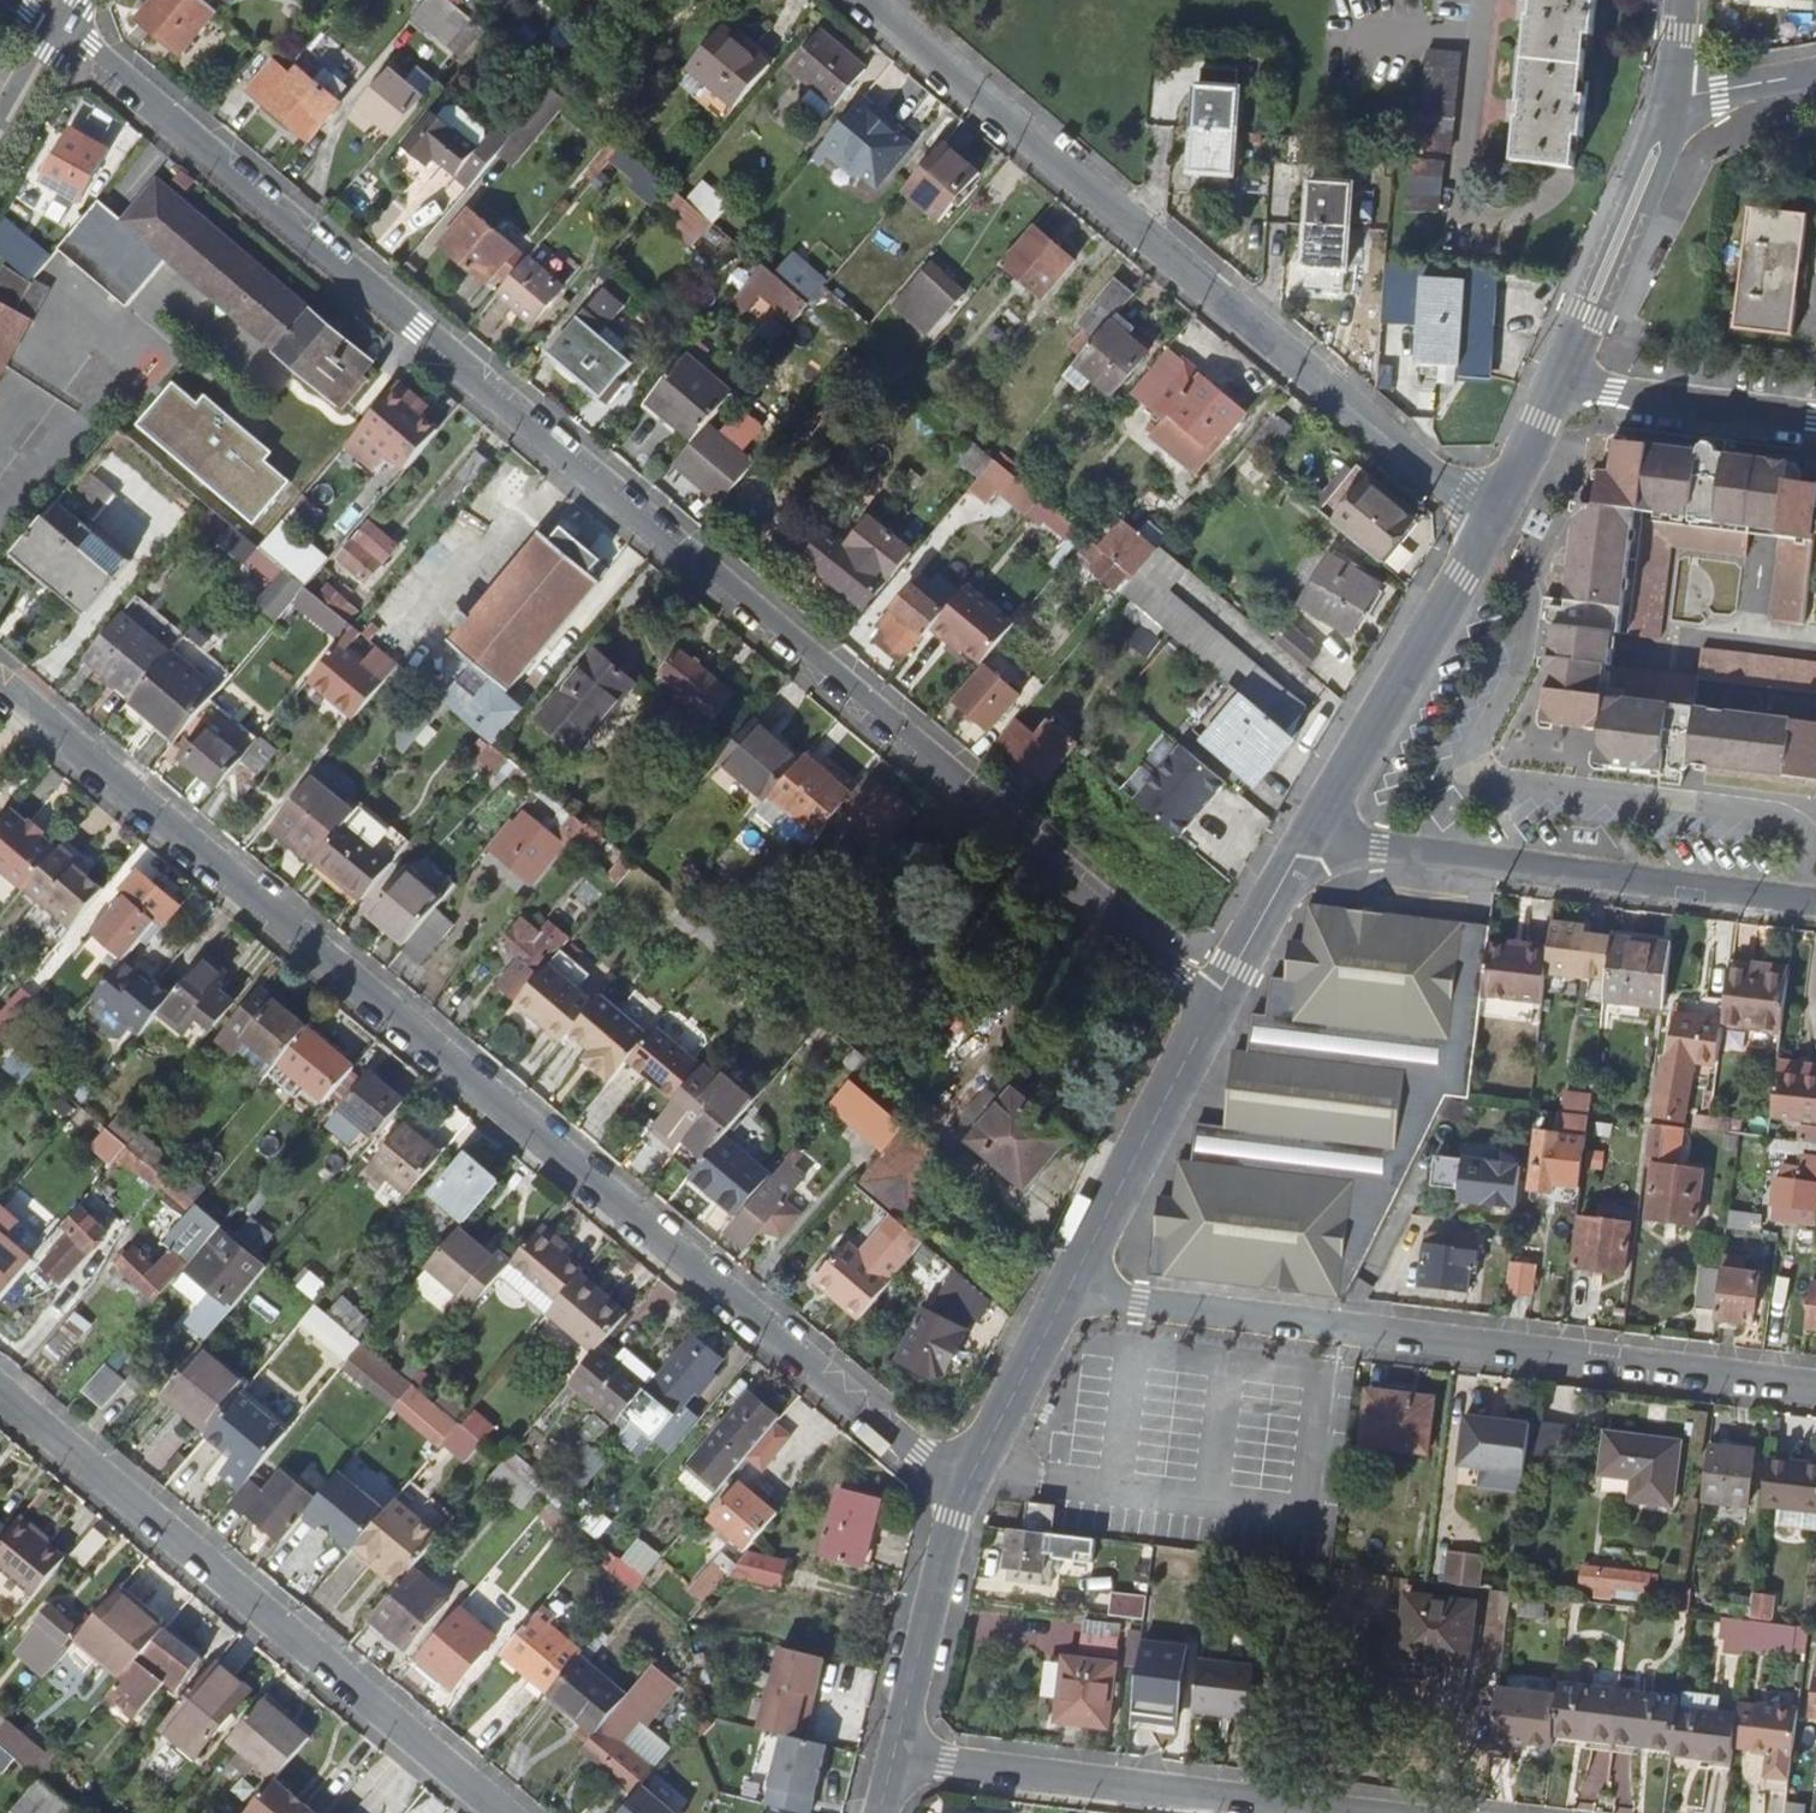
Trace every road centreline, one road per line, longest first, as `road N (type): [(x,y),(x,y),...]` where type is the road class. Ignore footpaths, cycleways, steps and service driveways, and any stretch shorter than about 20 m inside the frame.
road 1 (residential): [(1213,1007),(64,27)]
road 2 (residential): [(966,1491),(0,683)]
road 3 (residential): [(1490,522),(1135,218),(863,1)]
road 4 (residential): [(1073,1279),(1138,1304),(1815,1386)]
road 5 (residential): [(508,1812),(0,1386)]
road 6 (residential): [(1309,836),(1815,901)]
road 7 (residential): [(893,1757),(1350,1812)]
road 8 (residential): [(1490,522),(1309,836)]
road 9 (residential): [(1488,0),(1469,197),(1481,222),(1502,231),(1526,226),(1536,217),(1543,176)]
road 10 (residential): [(1213,1007),(1073,1279)]
road 11 (residential): [(1672,97),(1561,377)]
road 12 (residential): [(966,1491),(893,1757)]
road 13 (residential): [(1561,377),(1815,417)]
road 14 (residential): [(1073,1279),(966,1491)]
road 15 (residential): [(1309,836),(1213,1007)]
road 16 (residential): [(1561,377),(1490,522)]
road 17 (residential): [(1672,97),(1815,73)]
road 18 (residential): [(0,139),(64,27)]

